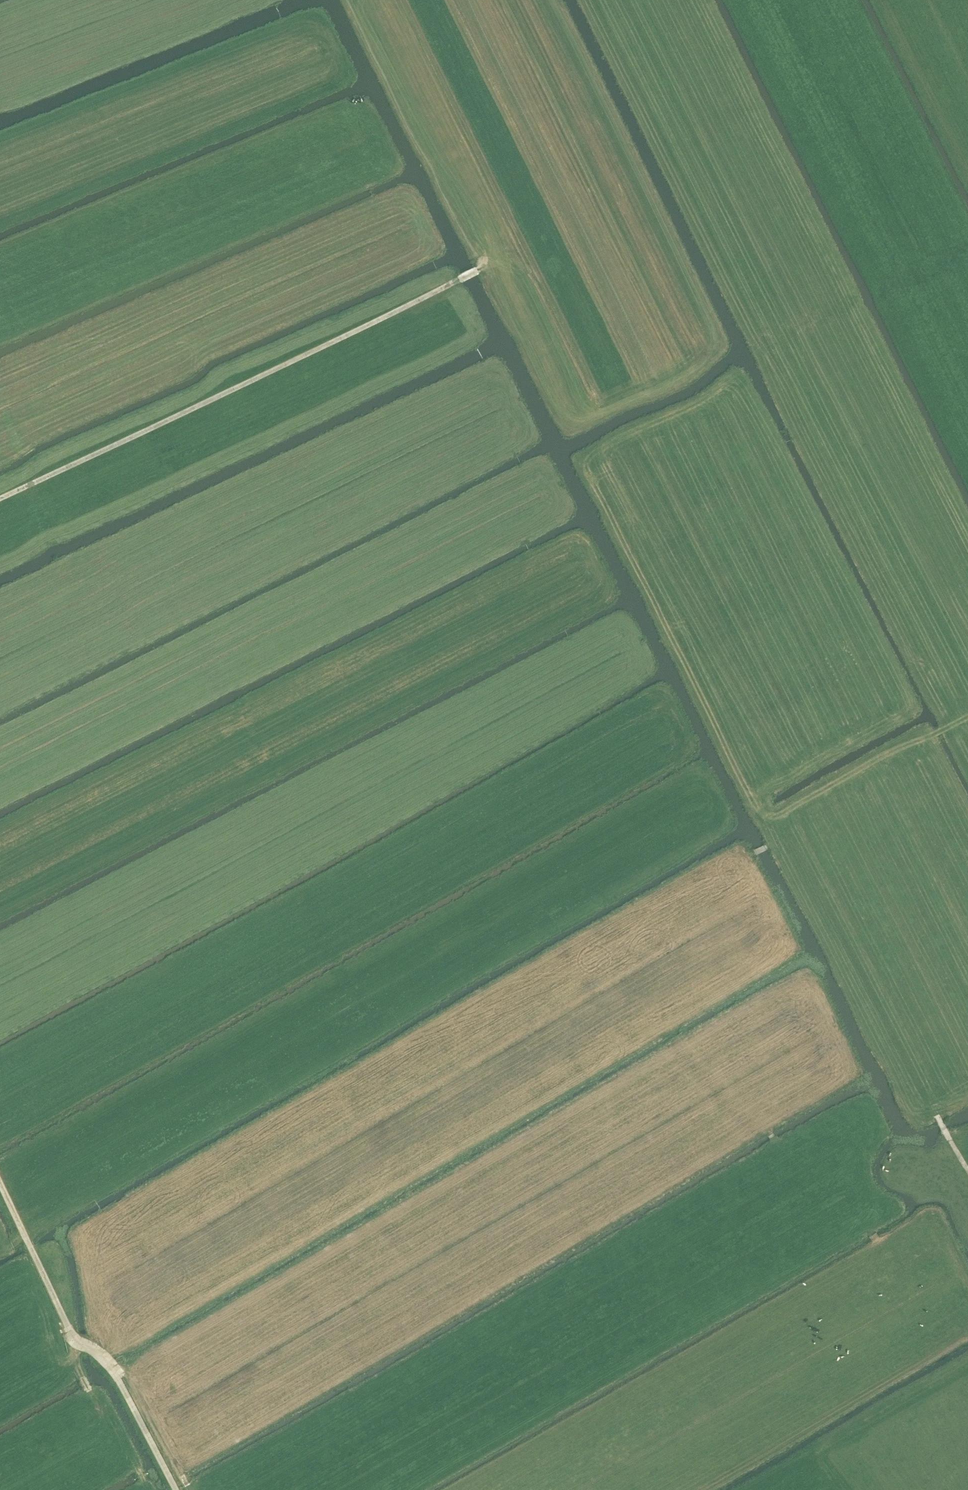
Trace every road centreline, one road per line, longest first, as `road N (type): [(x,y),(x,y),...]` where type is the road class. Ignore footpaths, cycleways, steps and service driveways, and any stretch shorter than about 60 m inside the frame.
road 1 (track): [(500,260),(0,498)]
road 2 (track): [(0,1181),(74,1340),(109,1362),(174,1489)]

